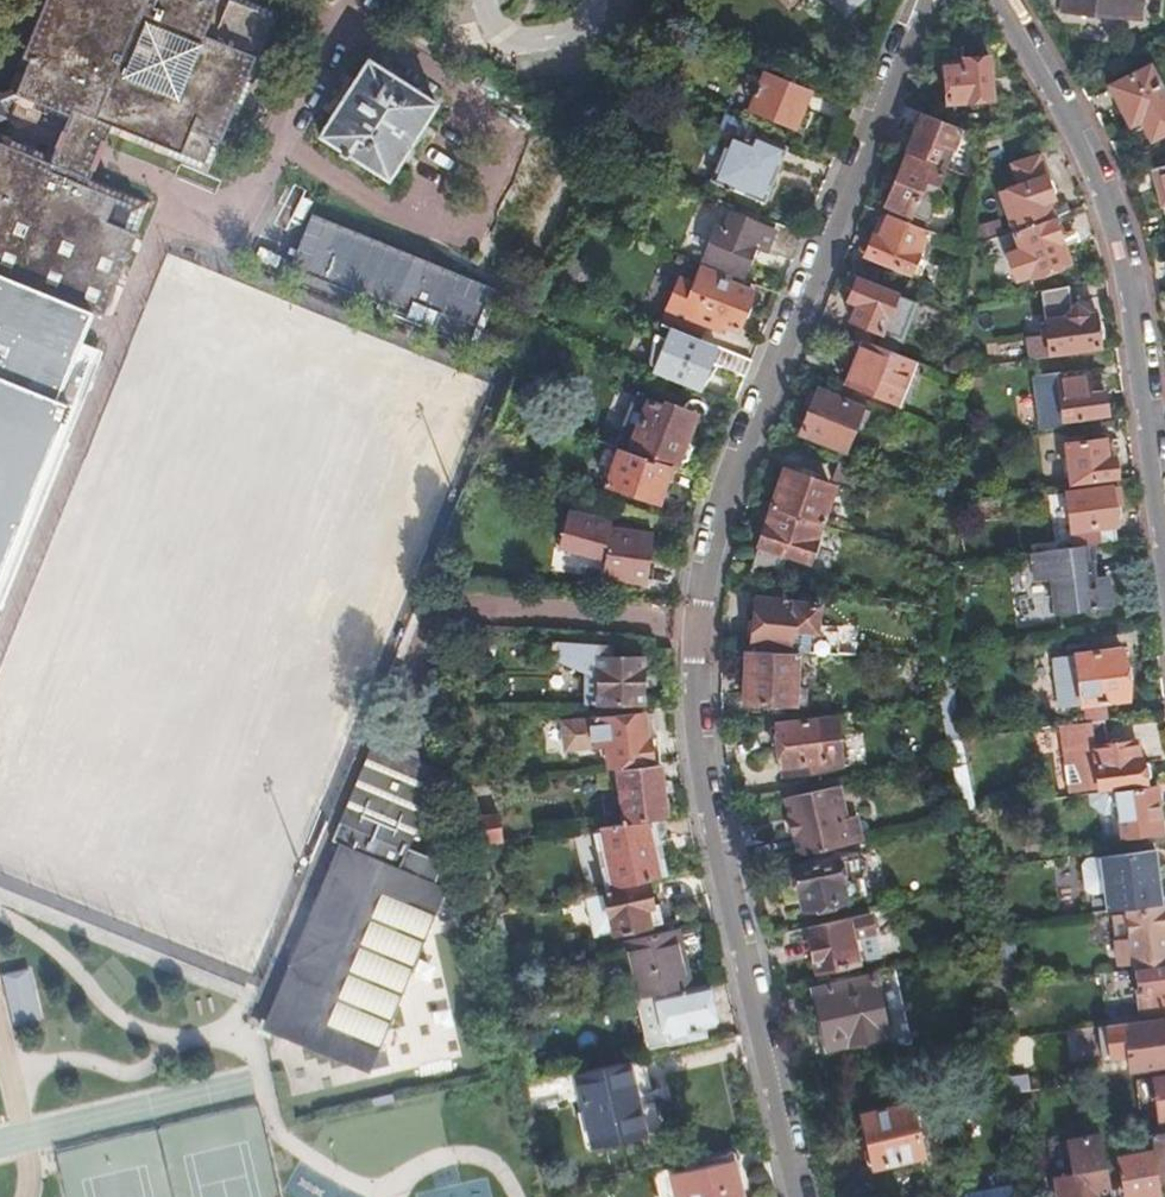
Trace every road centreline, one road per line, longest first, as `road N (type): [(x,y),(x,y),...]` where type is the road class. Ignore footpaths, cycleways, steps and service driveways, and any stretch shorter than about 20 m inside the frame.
road 1 (unclassified): [(812,1196),(710,786),(697,623),(730,485),(930,0)]
road 2 (unclassified): [(1005,0),(1091,152),(1126,244),(1164,505)]

